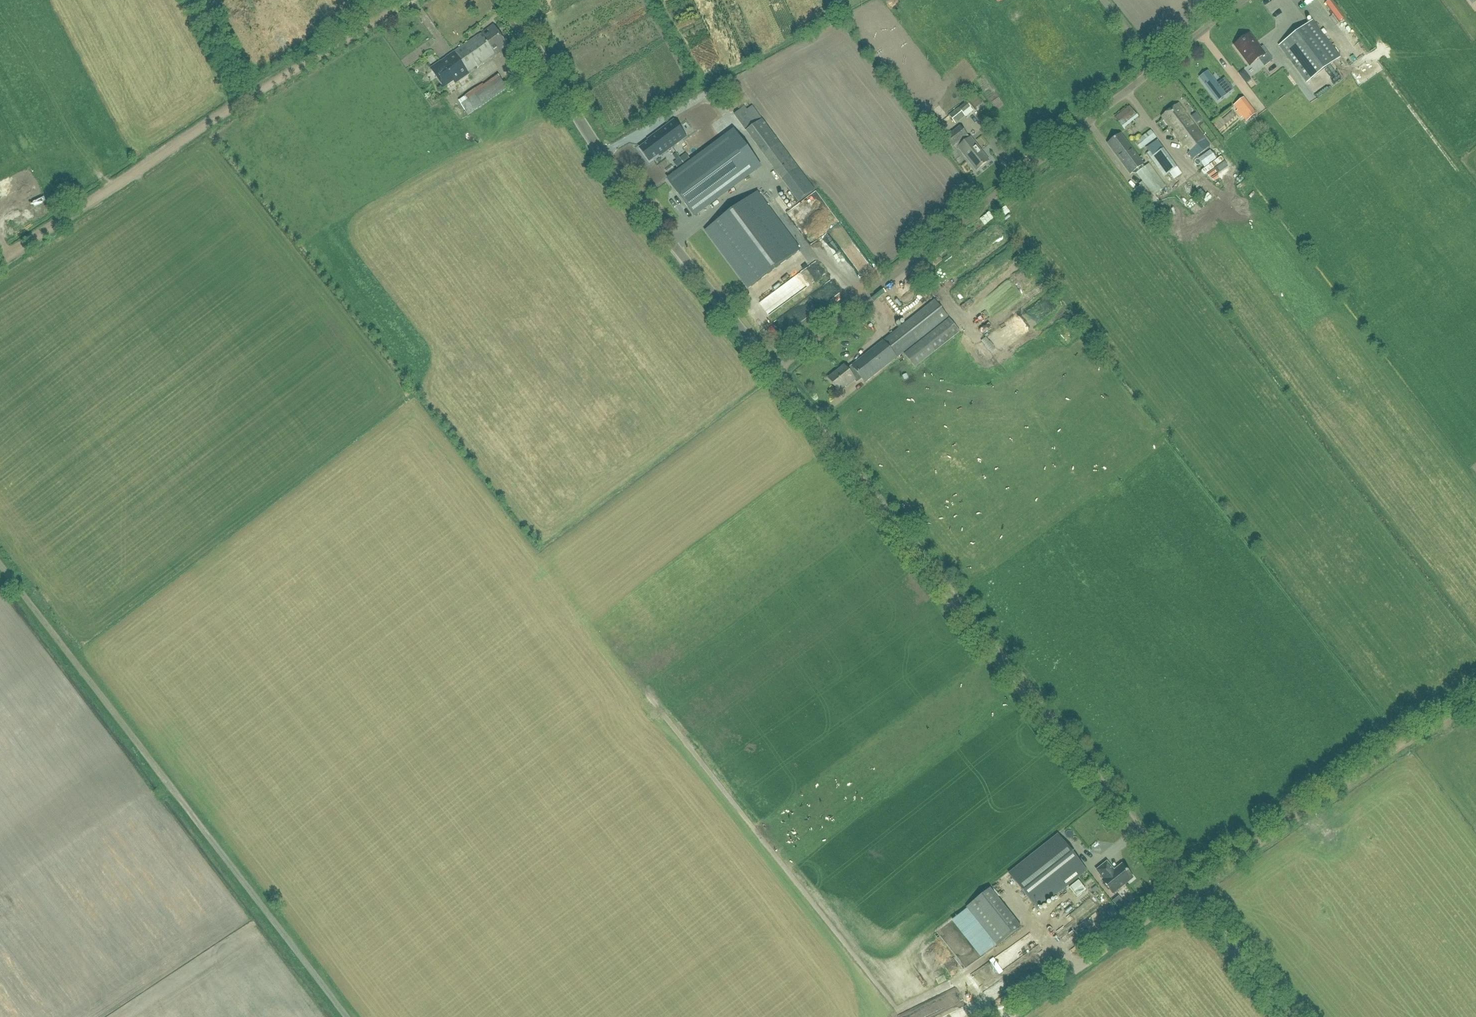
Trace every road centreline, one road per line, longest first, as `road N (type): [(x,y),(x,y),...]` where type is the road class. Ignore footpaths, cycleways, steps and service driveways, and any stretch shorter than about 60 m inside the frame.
road 1 (unclassified): [(1291,1016),(774,372)]
road 2 (unclassified): [(347,1016),(0,564)]
road 3 (track): [(1011,1016),(1409,740),(1475,704)]
road 4 (track): [(0,262),(412,0)]
road 5 (unclassified): [(774,372),(1156,68)]
road 6 (unclassified): [(774,372),(591,138),(507,0)]

